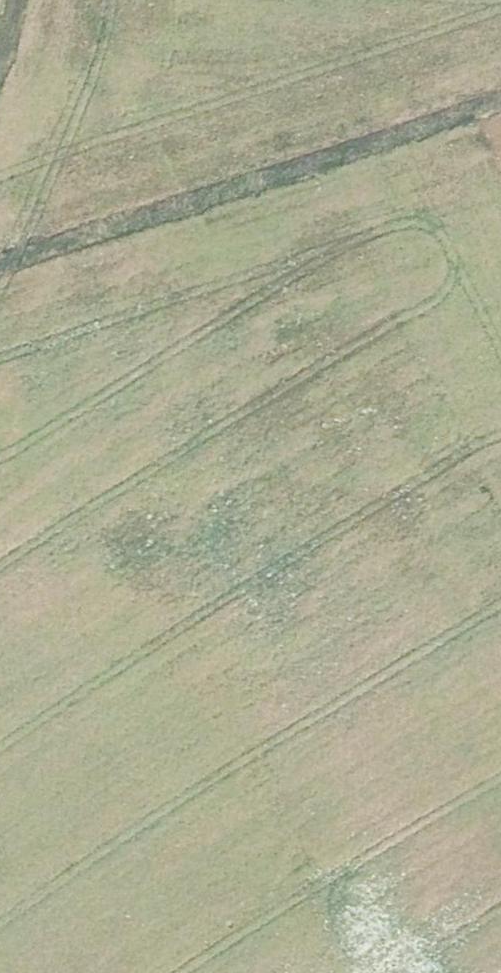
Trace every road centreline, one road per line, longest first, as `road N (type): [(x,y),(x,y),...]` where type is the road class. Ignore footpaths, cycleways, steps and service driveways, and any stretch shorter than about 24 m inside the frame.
road 1 (track): [(0,259),(500,99)]

